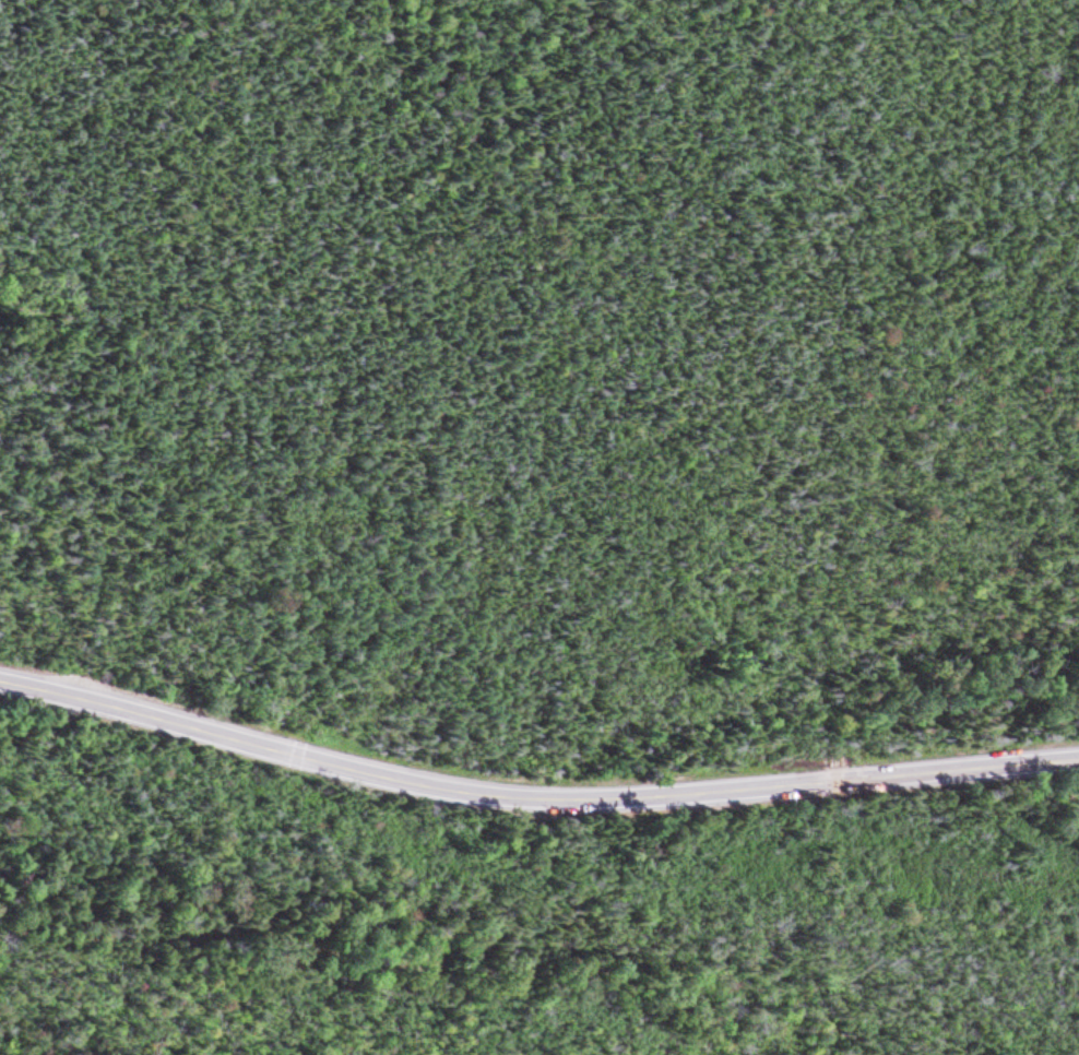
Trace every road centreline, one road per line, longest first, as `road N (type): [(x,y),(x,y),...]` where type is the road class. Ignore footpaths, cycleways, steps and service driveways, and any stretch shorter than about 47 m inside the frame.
road 1 (secondary): [(1078,762),(689,796),(488,797),(428,790),(0,684)]

